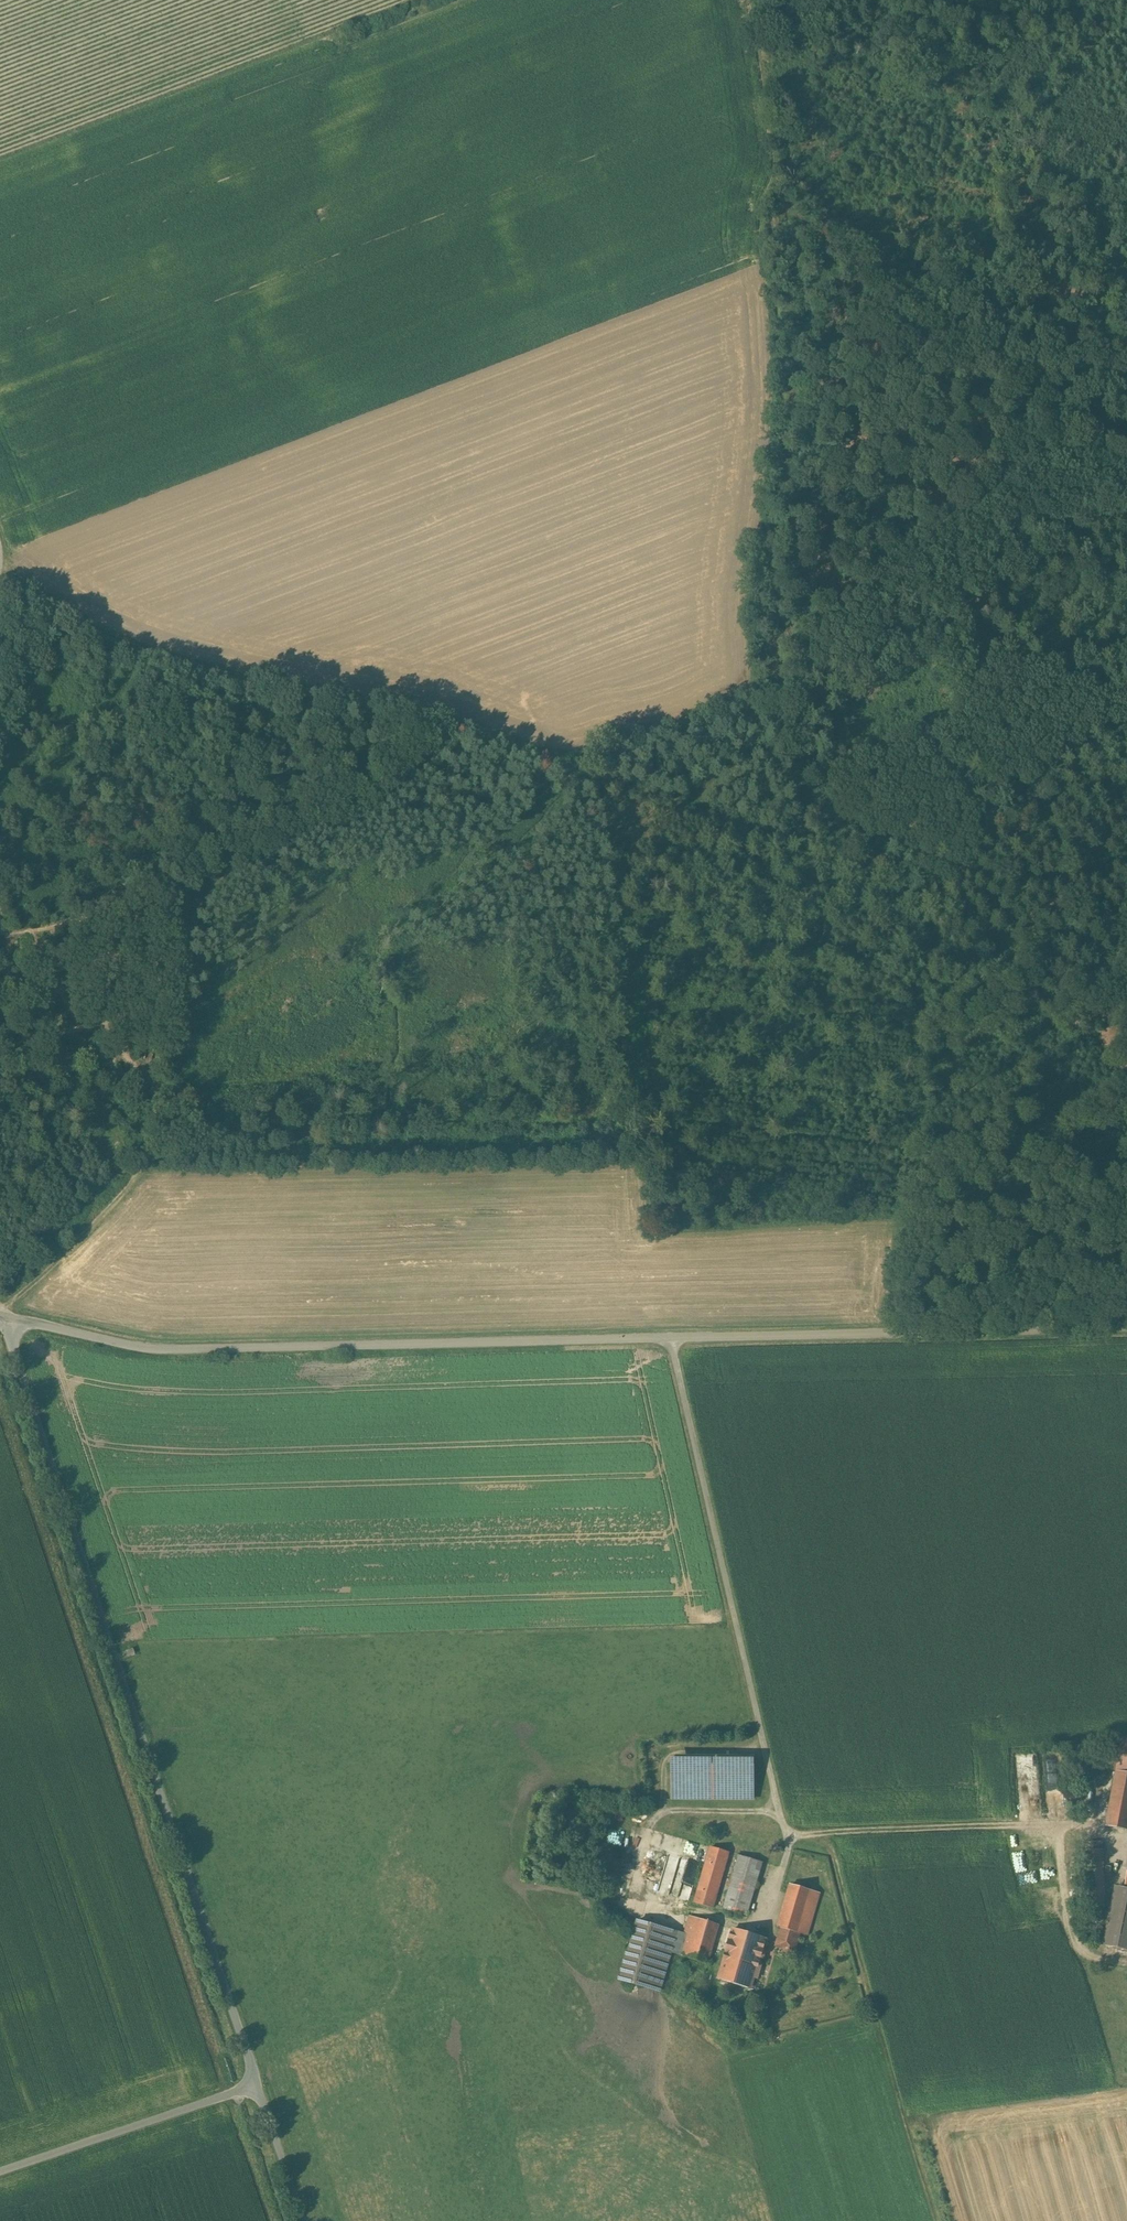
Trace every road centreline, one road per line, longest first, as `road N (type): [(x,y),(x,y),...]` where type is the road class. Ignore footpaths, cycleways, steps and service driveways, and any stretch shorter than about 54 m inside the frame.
road 1 (track): [(3,1317),(136,1161),(156,1122),(162,1053),(197,899),(230,862),(387,777),(450,722),(931,895),(1126,1022)]
road 2 (unclassified): [(3,1317),(157,1349),(1126,1326)]
road 3 (unclassified): [(303,2220),(3,1317)]
road 4 (track): [(610,780),(646,1175),(911,1165),(895,1332)]
road 5 (track): [(0,574),(113,647),(162,666),(450,722)]
road 6 (track): [(788,1834),(1060,1825),(1113,1839)]
road 7 (track): [(696,1912),(627,1905),(619,1896),(637,1826),(664,1810),(777,1807)]
road 8 (track): [(911,1165),(931,895)]

